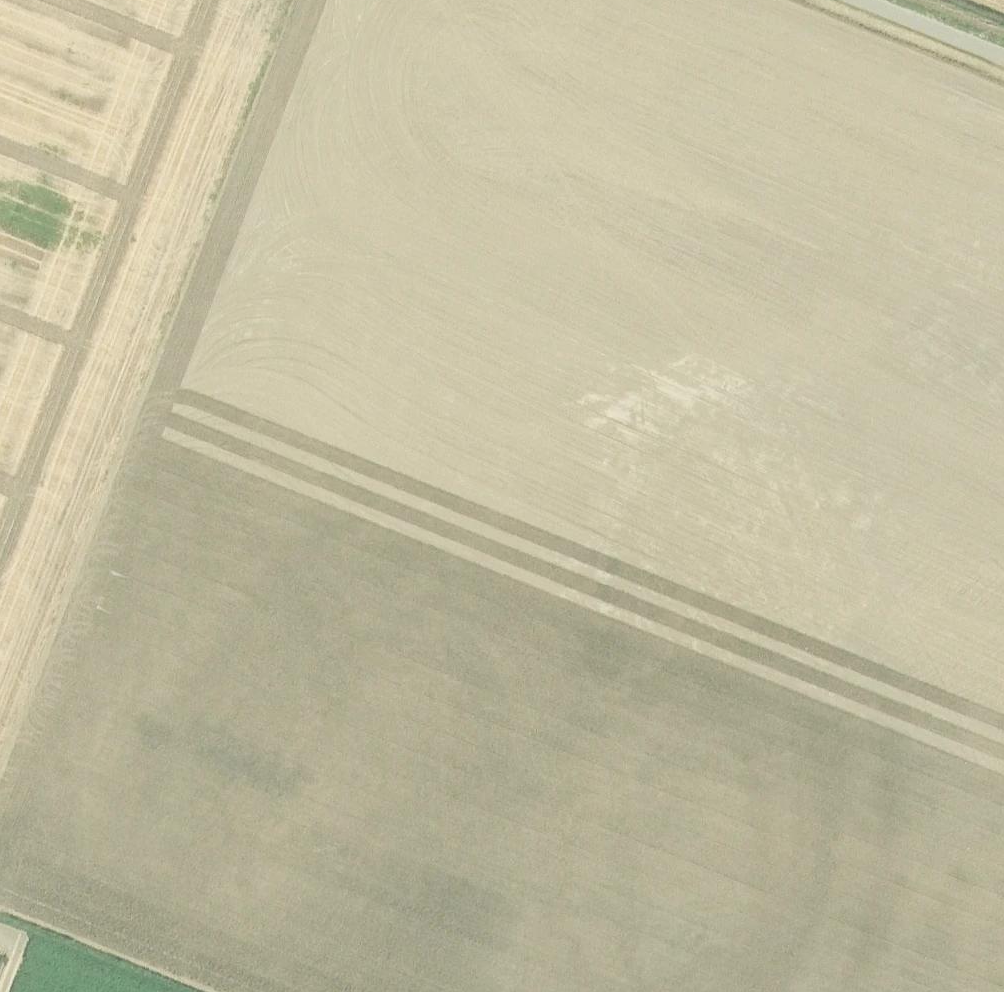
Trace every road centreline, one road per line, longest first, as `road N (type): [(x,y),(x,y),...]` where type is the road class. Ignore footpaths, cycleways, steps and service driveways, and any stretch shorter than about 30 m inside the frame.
road 1 (unclassified): [(1003,55),(860,0)]

